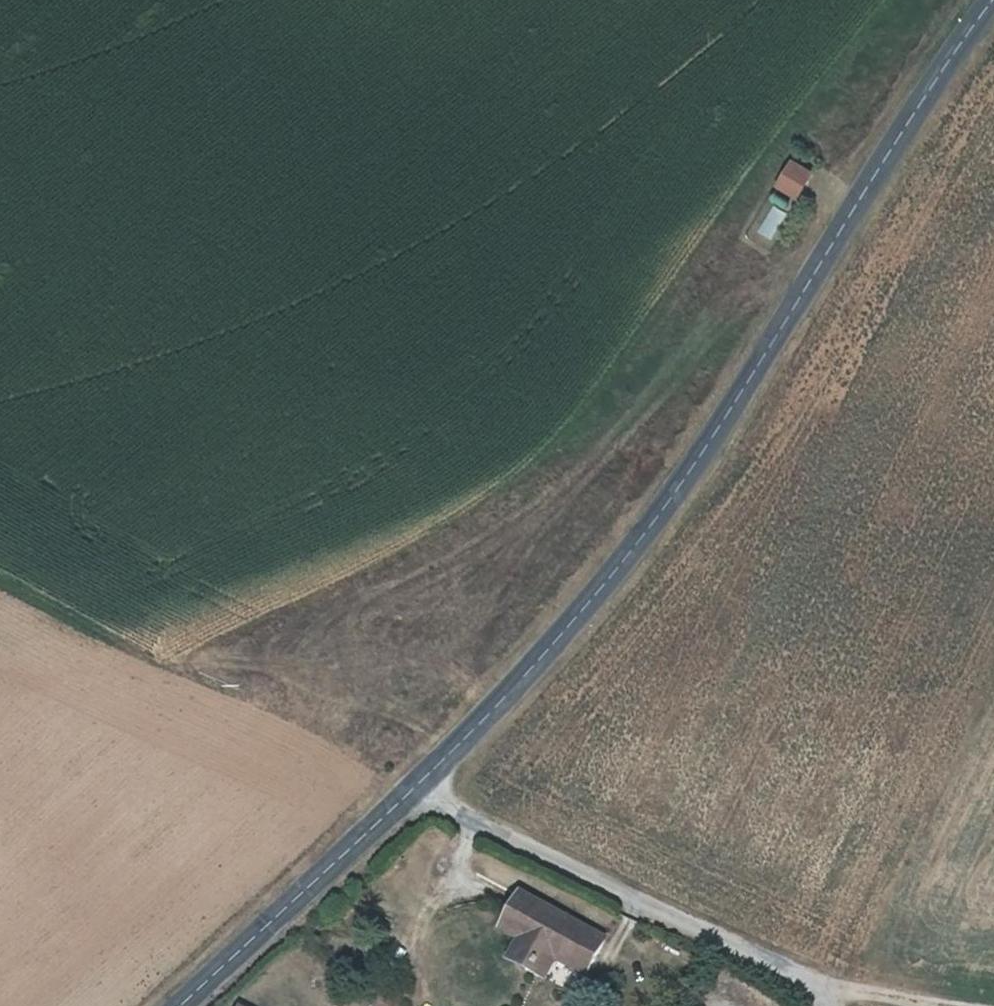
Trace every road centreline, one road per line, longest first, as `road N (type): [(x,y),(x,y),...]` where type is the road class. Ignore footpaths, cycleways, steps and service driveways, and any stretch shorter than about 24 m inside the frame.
road 1 (tertiary): [(430,793),(703,476),(909,112),(991,0)]
road 2 (unclassified): [(430,793),(830,992),(937,1005)]
road 3 (tertiary): [(197,1005),(430,793)]

